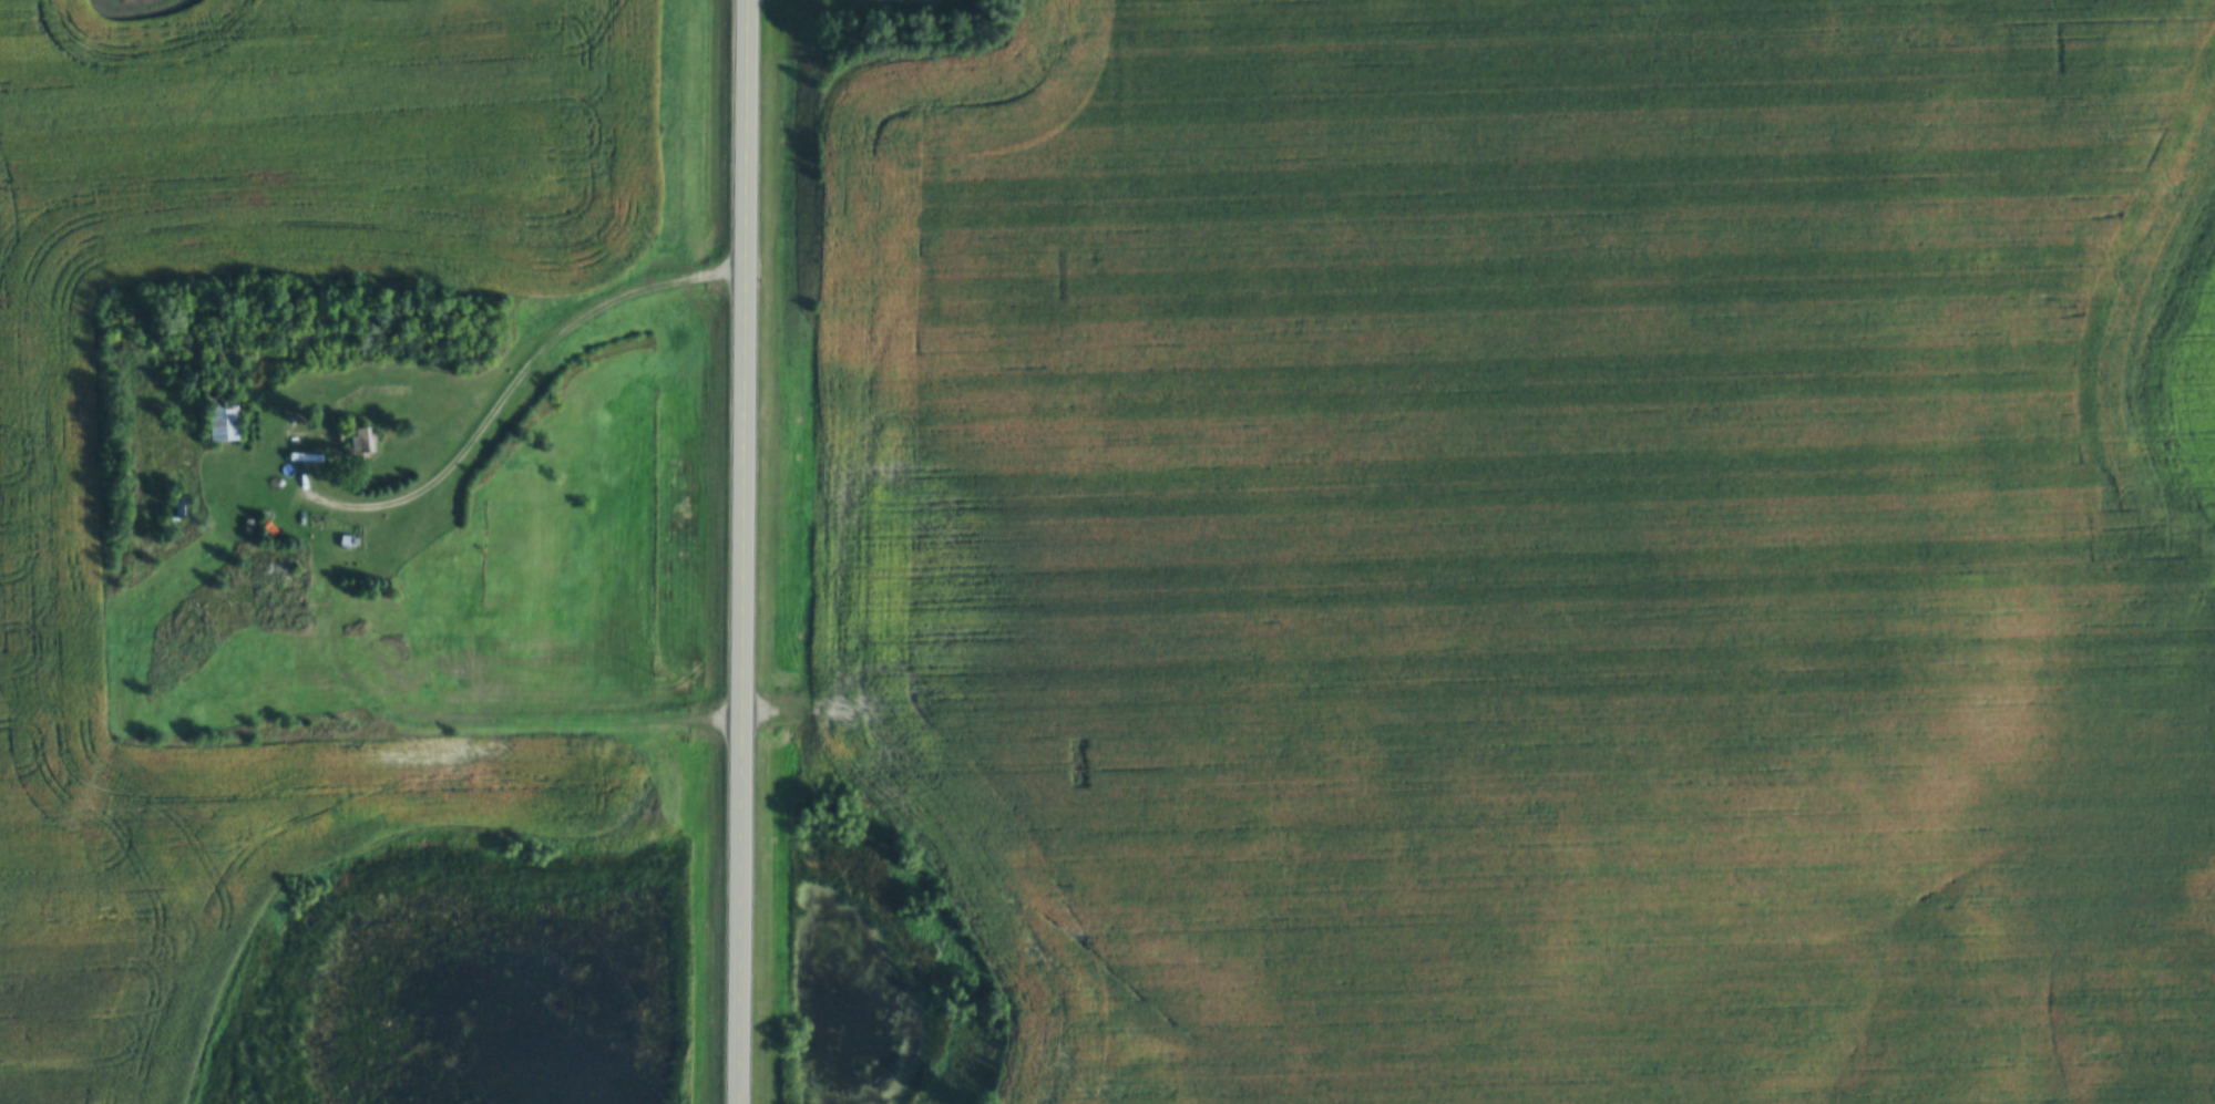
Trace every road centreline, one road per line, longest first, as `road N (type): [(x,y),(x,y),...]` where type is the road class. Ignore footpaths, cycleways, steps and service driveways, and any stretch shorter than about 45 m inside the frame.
road 1 (secondary): [(743,1103),(755,0)]
road 2 (track): [(748,709),(355,750),(217,721),(173,625),(304,452)]

